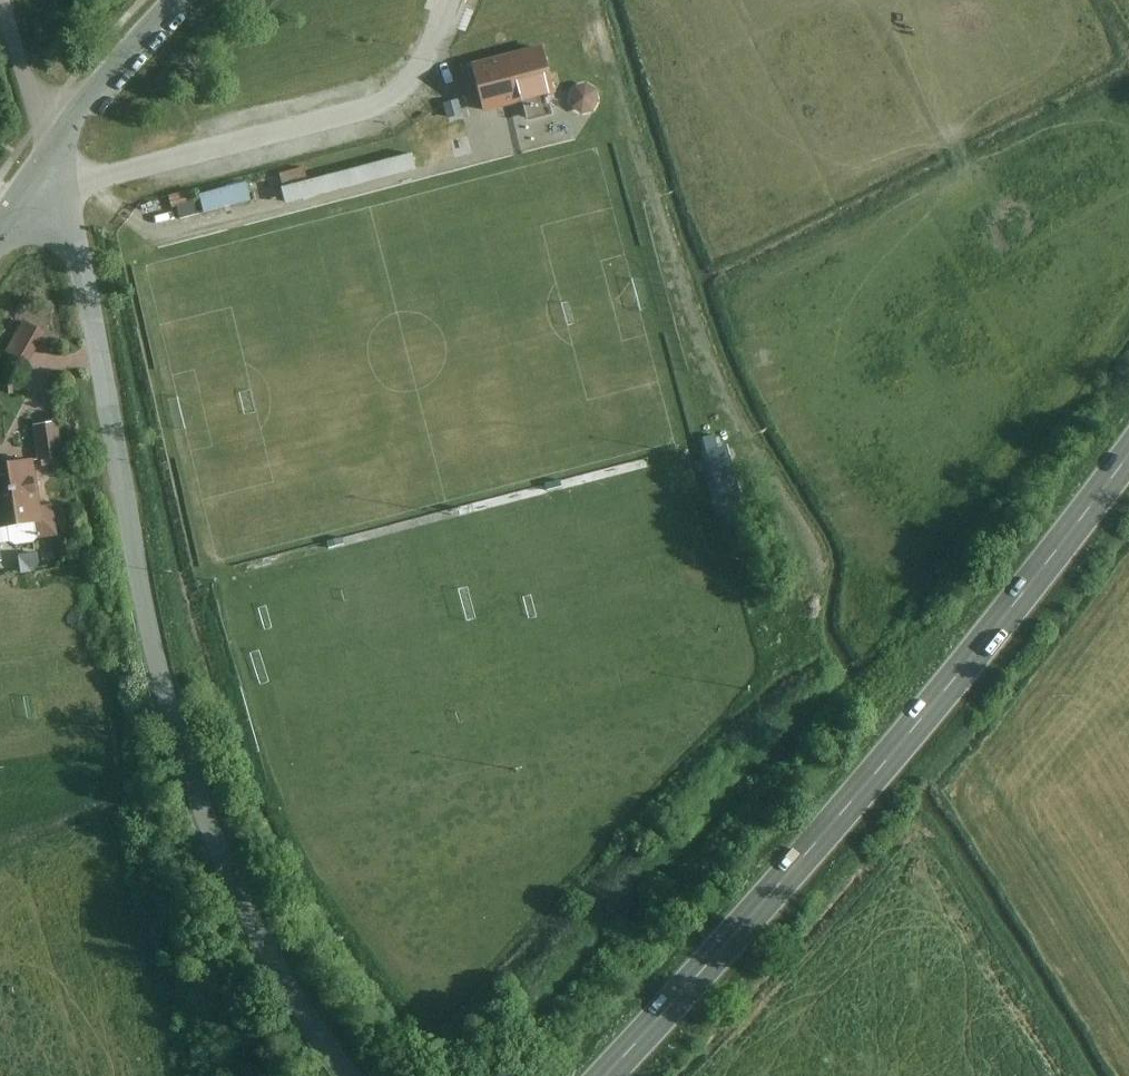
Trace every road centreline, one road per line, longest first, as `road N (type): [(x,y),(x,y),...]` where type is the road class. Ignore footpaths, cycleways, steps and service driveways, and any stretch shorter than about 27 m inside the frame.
road 1 (unclassified): [(56,148),(173,713),(264,943),(349,1075)]
road 2 (primary): [(606,1075),(804,861),(1128,460)]
road 3 (residential): [(56,148),(183,0)]
road 4 (residential): [(6,0),(56,148)]

